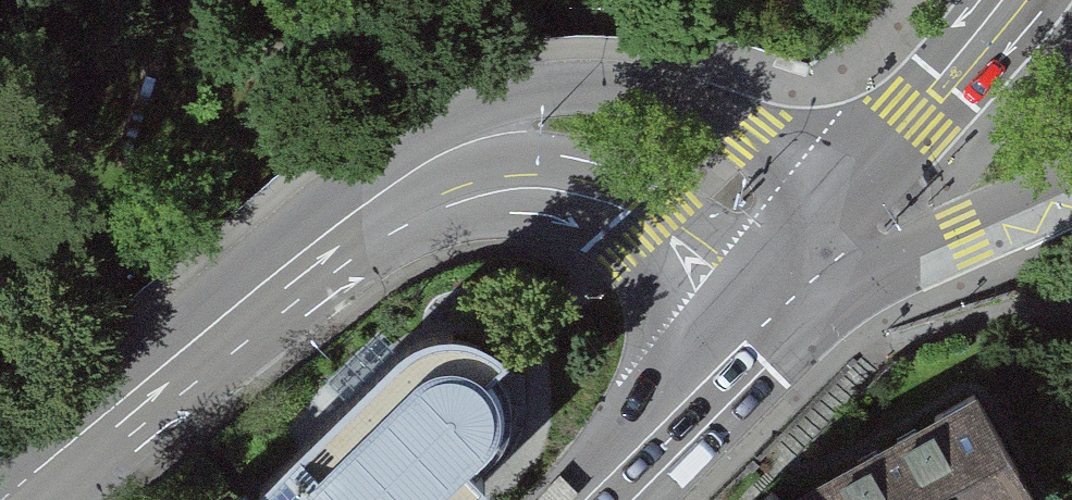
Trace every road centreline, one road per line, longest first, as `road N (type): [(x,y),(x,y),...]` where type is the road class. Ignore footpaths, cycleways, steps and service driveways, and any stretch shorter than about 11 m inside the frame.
road 1 (secondary): [(854,200),(757,131),(682,103),(578,86),(429,116),(306,210),(87,399),(16,486)]
road 2 (secondary): [(16,486),(167,405),(407,228),(485,197),(550,197),(613,213),(764,322)]
road 3 (tertiary): [(764,322),(1071,185)]
road 4 (secondary): [(1019,0),(854,200)]
road 5 (secondary): [(764,322),(610,499)]
road 6 (secondary): [(854,200),(764,322)]

